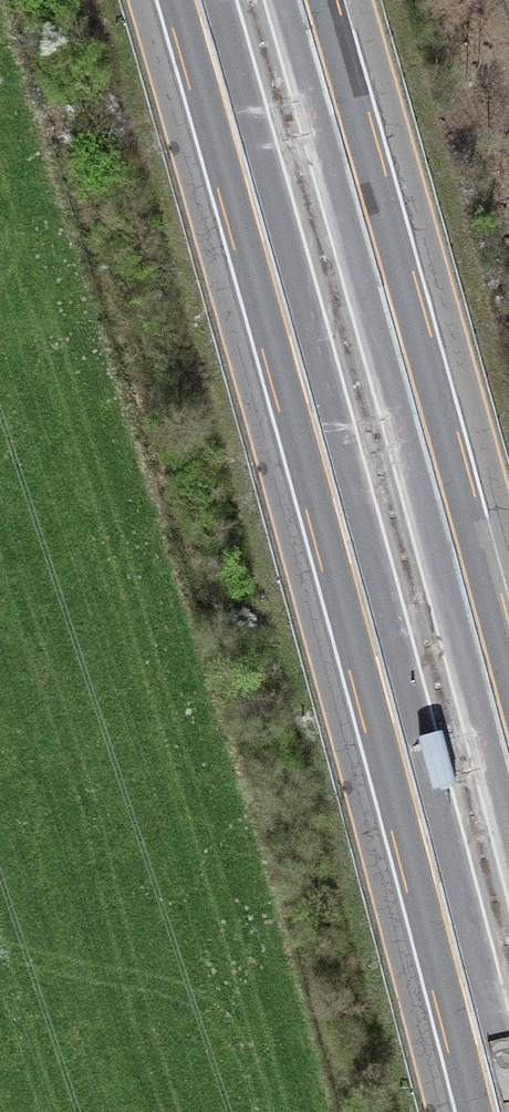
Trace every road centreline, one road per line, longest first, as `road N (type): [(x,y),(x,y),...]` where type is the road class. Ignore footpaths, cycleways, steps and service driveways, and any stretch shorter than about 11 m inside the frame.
road 1 (motorway): [(195,0),(496,1111)]
road 2 (motorway): [(508,761),(301,0)]

